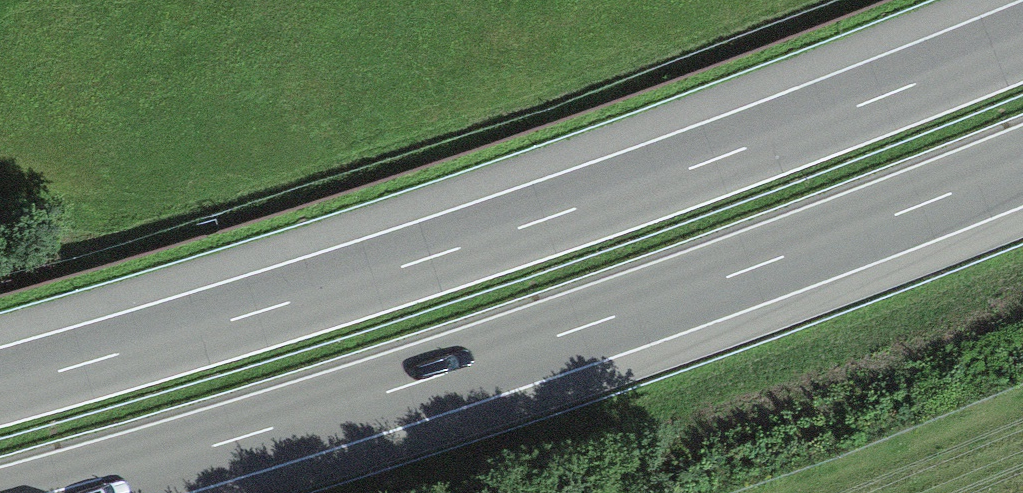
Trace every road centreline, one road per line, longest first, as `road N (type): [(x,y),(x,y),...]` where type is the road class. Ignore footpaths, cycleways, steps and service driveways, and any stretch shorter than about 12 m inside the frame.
road 1 (motorway): [(1022,40),(551,216),(0,385)]
road 2 (motorway): [(52,492),(629,314),(1022,166)]

